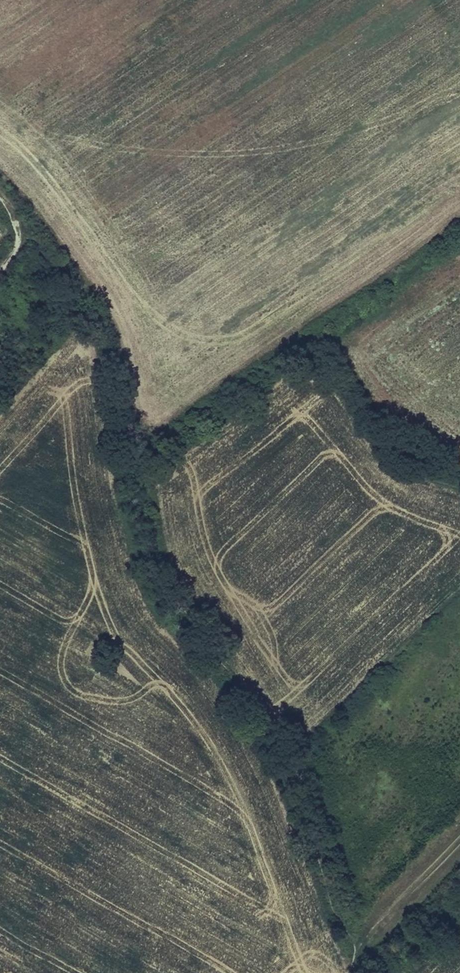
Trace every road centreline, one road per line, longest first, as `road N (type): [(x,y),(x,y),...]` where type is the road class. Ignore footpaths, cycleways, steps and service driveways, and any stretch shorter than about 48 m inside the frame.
road 1 (track): [(19,235),(56,267),(120,370),(132,466),(157,562),(279,761),(358,972)]

